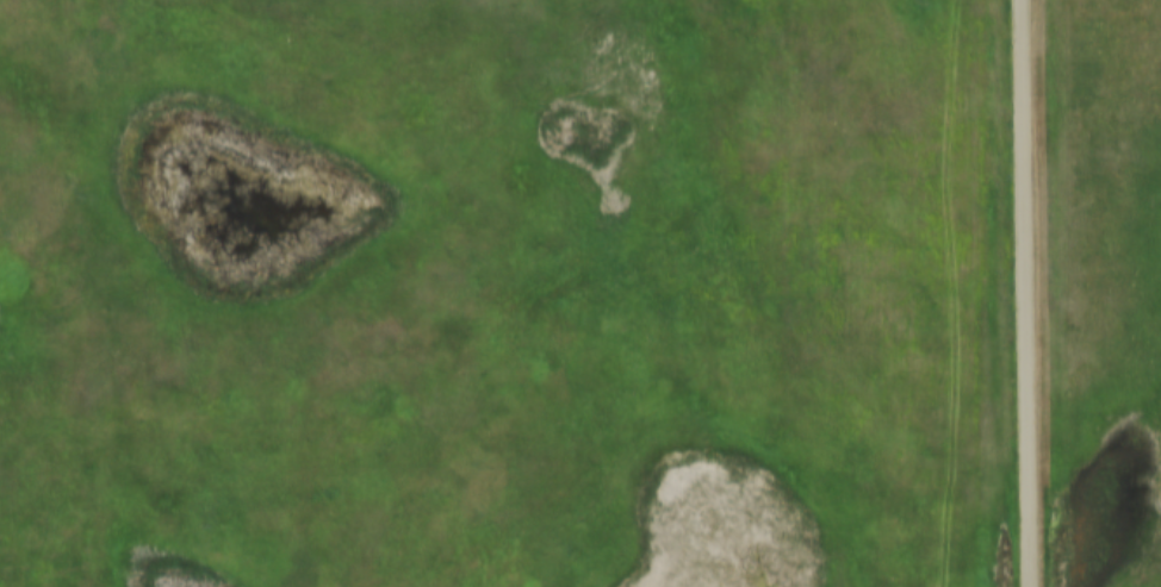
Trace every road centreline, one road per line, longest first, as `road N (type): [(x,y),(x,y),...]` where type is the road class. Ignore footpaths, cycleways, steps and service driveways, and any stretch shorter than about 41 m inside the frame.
road 1 (residential): [(1035,586),(1028,0)]

